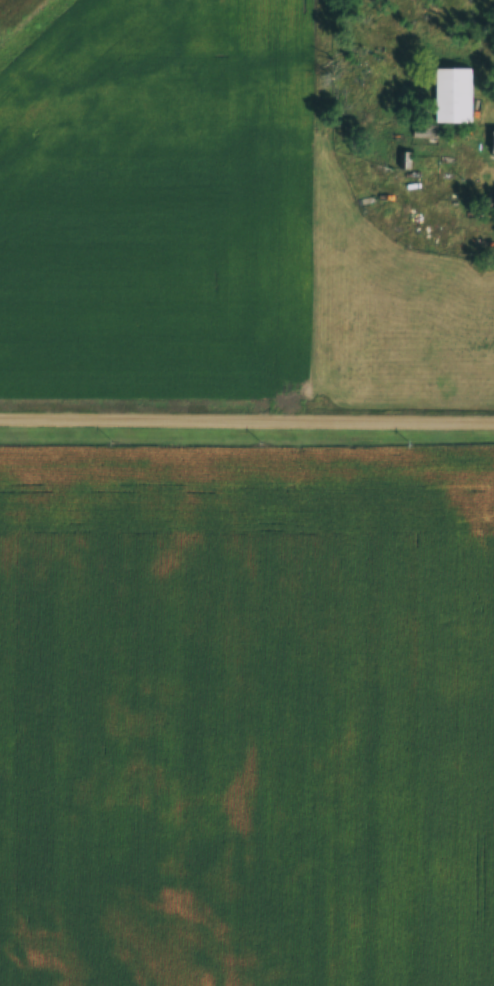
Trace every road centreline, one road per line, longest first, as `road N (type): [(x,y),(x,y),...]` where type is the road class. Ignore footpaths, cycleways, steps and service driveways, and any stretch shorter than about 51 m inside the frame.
road 1 (residential): [(0,418),(493,421)]

